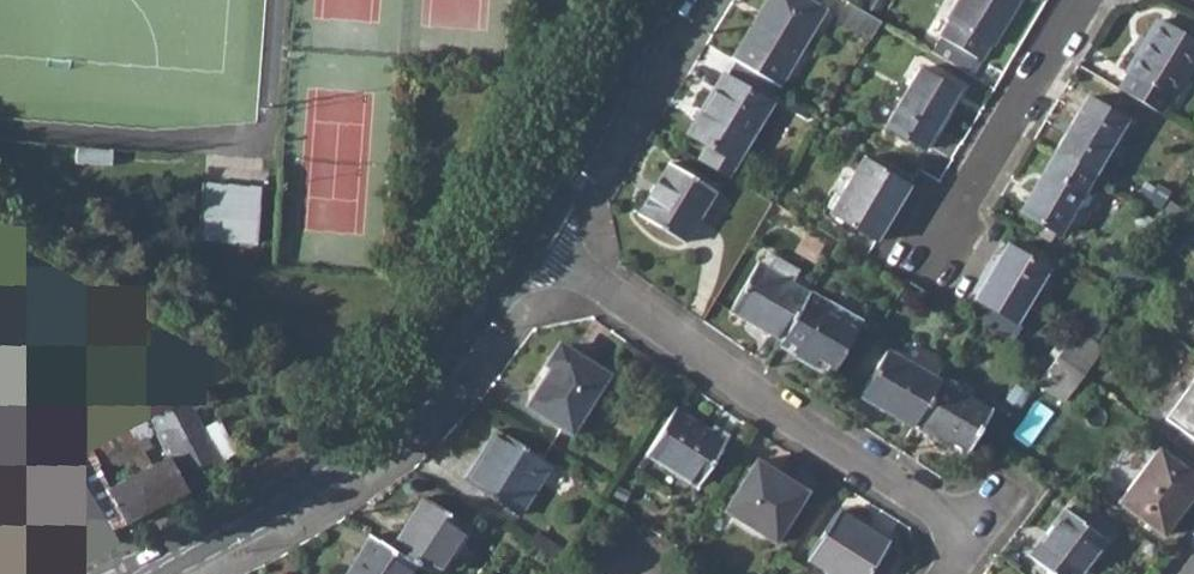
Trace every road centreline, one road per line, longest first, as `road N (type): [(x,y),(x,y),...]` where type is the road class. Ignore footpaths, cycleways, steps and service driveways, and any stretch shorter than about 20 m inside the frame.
road 1 (residential): [(529,237),(935,513),(955,544),(950,573)]
road 2 (residential): [(529,237),(425,380),(360,441),(264,510),(142,573)]
road 3 (residential): [(1082,0),(944,239)]
road 4 (residential): [(659,0),(529,237)]

